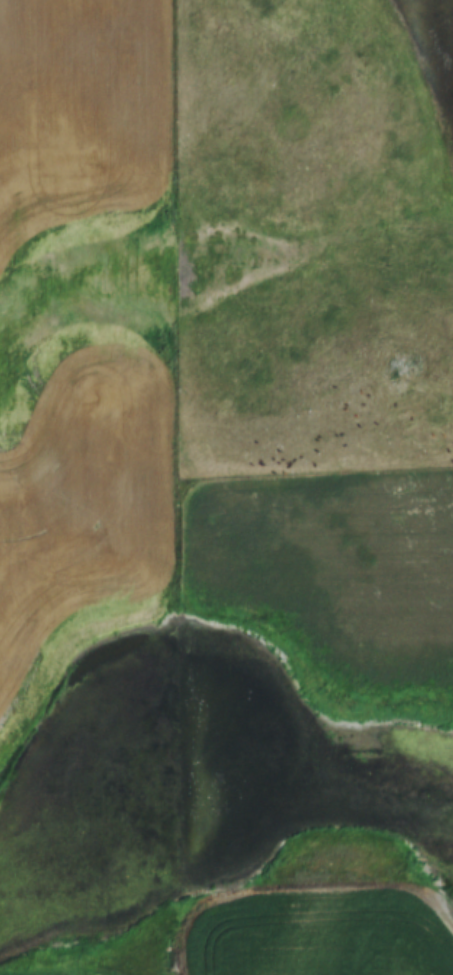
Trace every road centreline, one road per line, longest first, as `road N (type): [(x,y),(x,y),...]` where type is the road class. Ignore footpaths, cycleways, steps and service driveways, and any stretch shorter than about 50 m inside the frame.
road 1 (track): [(0,708),(69,588),(137,557),(170,509),(164,0)]
road 2 (track): [(177,974),(130,951),(0,967)]

